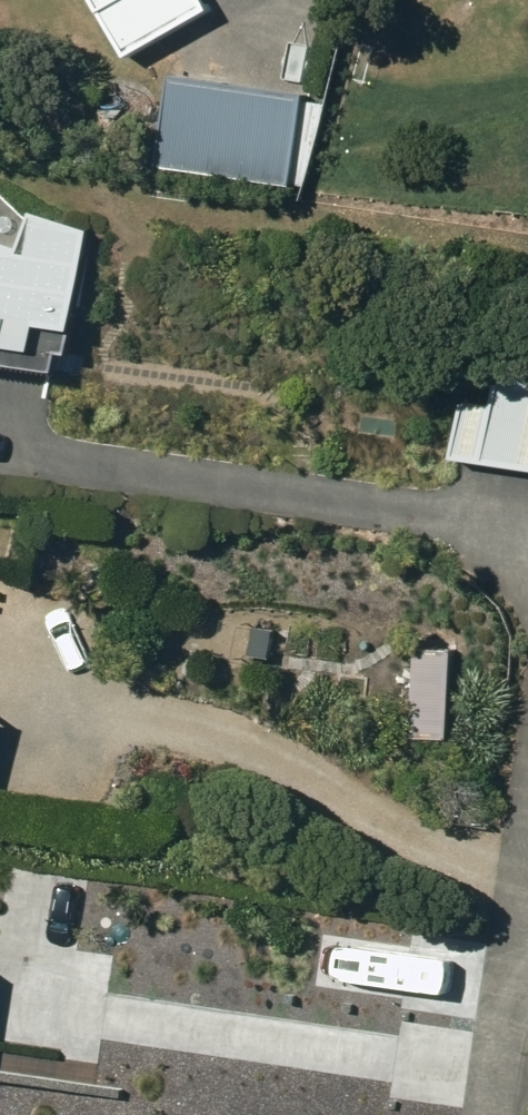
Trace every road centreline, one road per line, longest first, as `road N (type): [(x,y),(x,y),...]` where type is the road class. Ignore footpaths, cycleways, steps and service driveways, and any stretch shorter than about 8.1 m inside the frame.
road 1 (residential): [(527,919),(497,1114)]

